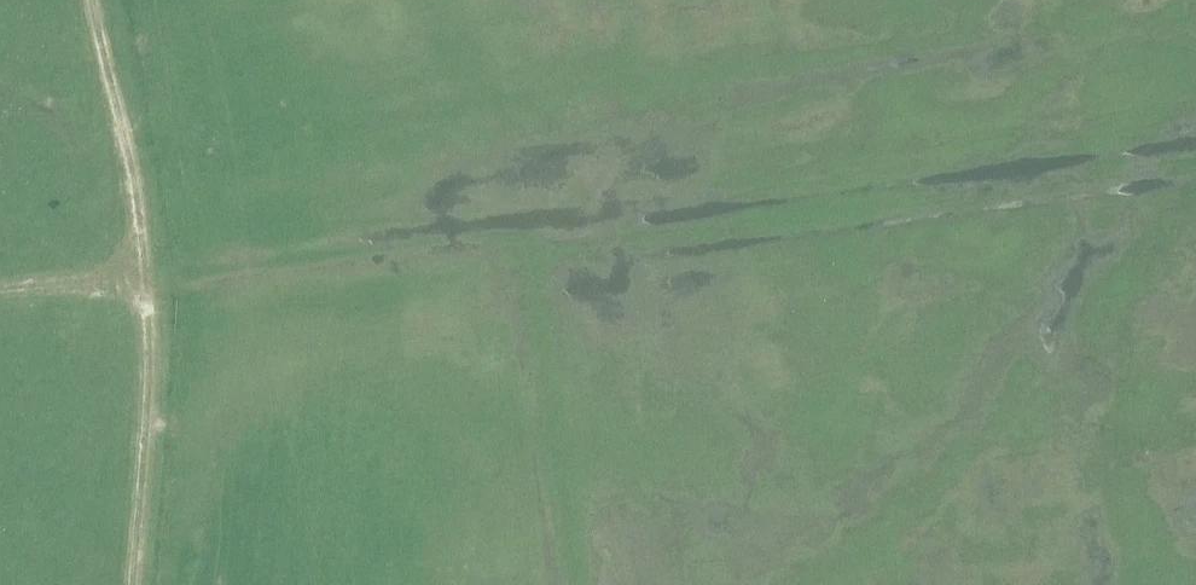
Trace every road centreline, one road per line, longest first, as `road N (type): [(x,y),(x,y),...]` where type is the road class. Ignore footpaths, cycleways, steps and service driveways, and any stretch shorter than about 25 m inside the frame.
road 1 (track): [(92,0),(132,176),(152,366),(133,584)]
road 2 (track): [(0,288),(142,276)]

